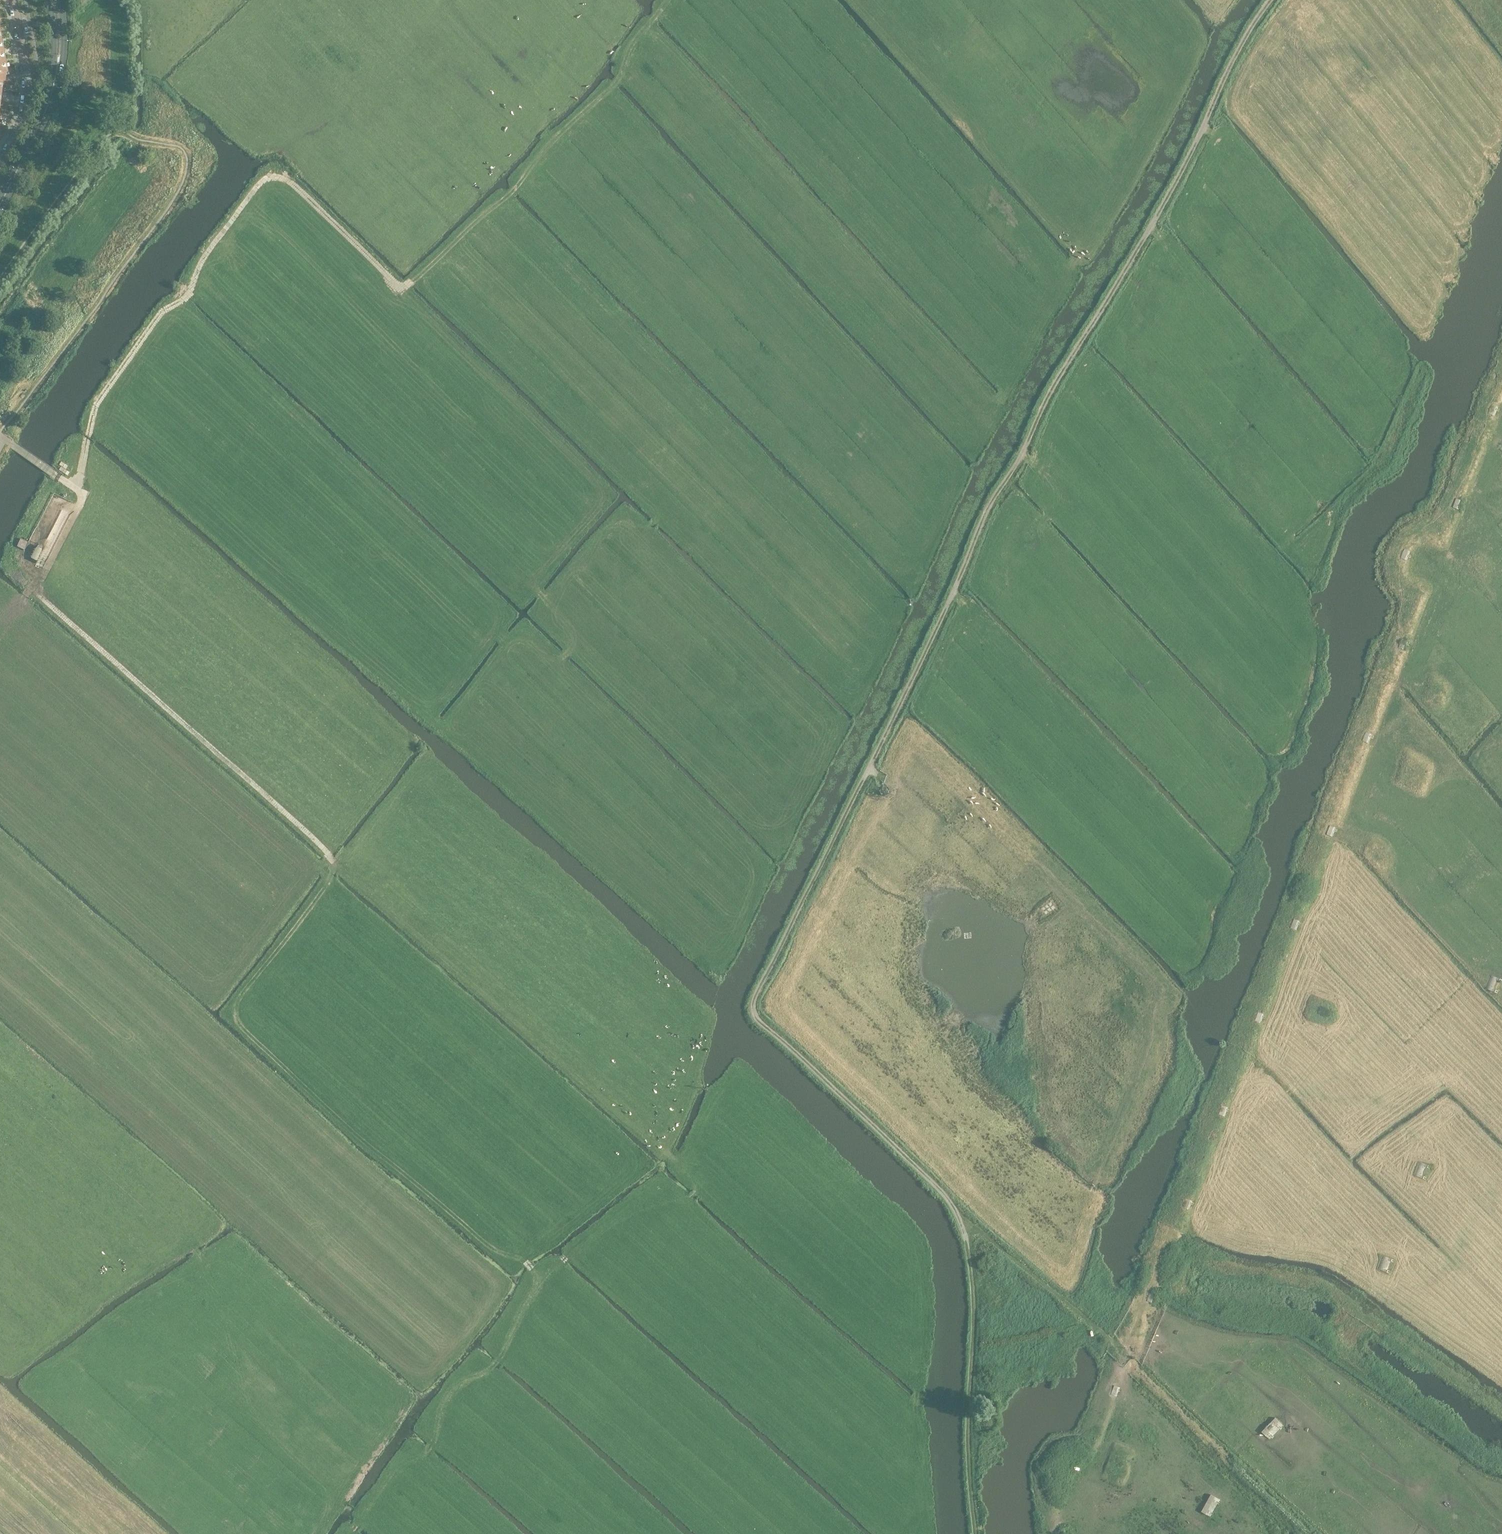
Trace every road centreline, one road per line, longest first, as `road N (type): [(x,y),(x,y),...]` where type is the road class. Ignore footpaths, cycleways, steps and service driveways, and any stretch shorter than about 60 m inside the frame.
road 1 (track): [(32,588),(82,498),(76,486),(97,404),(163,311),(188,296),(205,256),(265,180),(292,183),(400,289),(416,279)]
road 2 (track): [(330,854),(32,588),(22,601)]
road 3 (primary): [(0,206),(54,84),(55,0)]
road 4 (track): [(1099,1331),(953,1208)]
road 5 (residential): [(14,0),(27,102),(0,166)]

